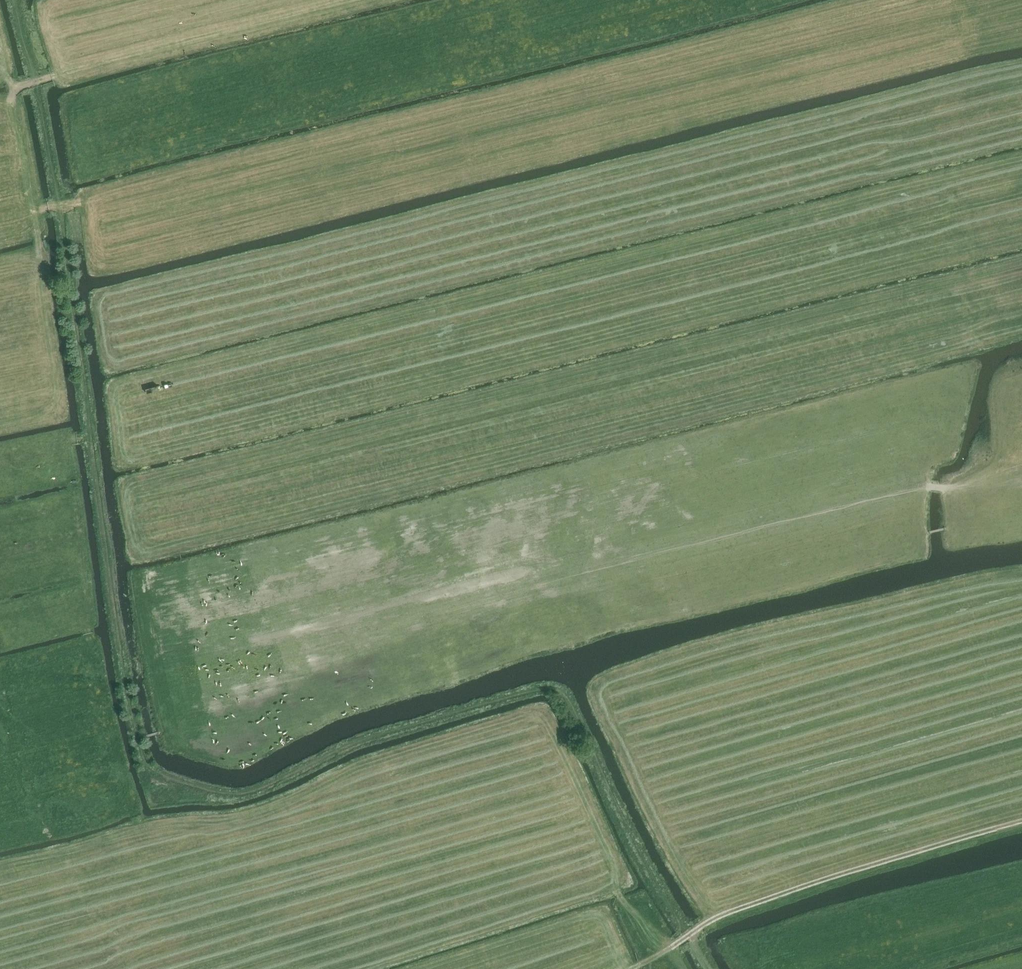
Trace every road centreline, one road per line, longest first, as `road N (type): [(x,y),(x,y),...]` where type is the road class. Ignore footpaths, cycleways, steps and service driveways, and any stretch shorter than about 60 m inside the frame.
road 1 (track): [(620,968),(737,911),(1021,824)]

